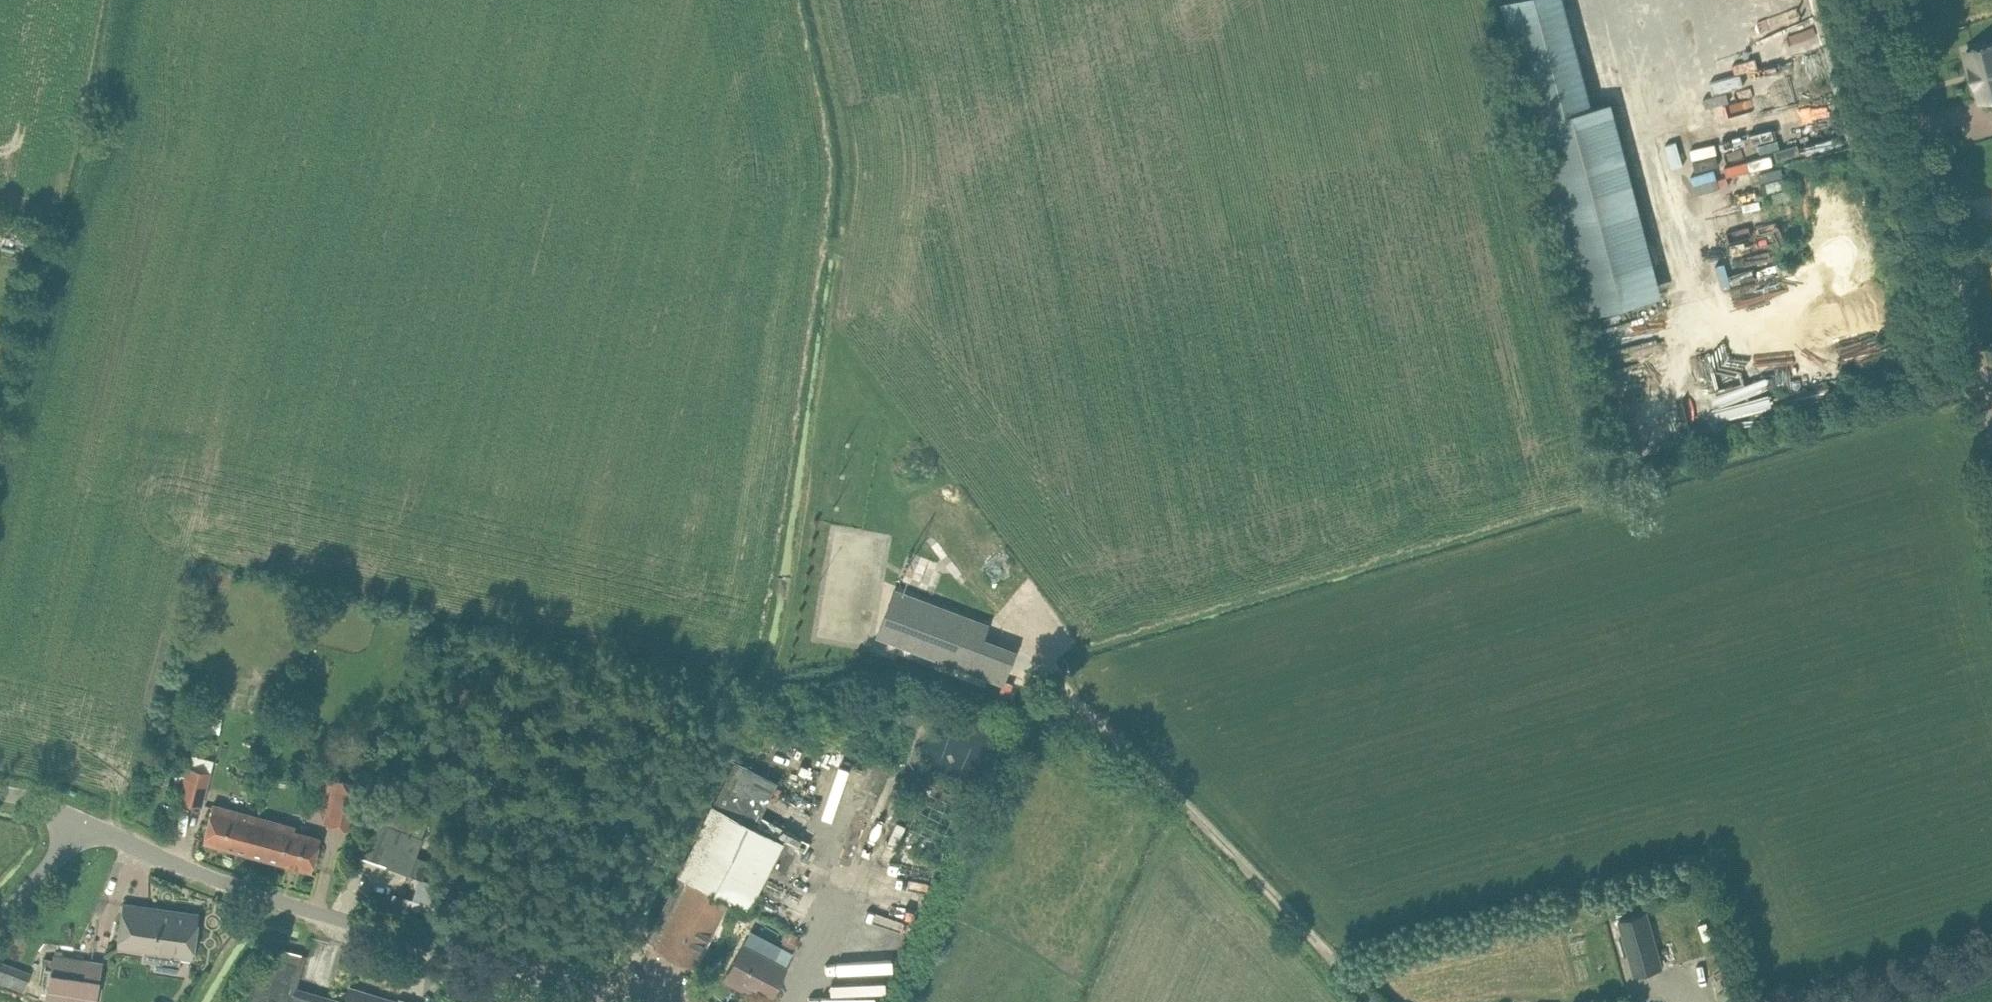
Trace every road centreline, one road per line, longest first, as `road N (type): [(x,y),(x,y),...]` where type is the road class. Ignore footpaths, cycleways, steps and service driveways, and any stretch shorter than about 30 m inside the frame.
road 1 (unclassified): [(65,824),(287,908),(595,1001)]
road 2 (tertiary): [(1991,456),(1867,0)]
road 3 (unclassified): [(1368,1001),(1064,707)]

